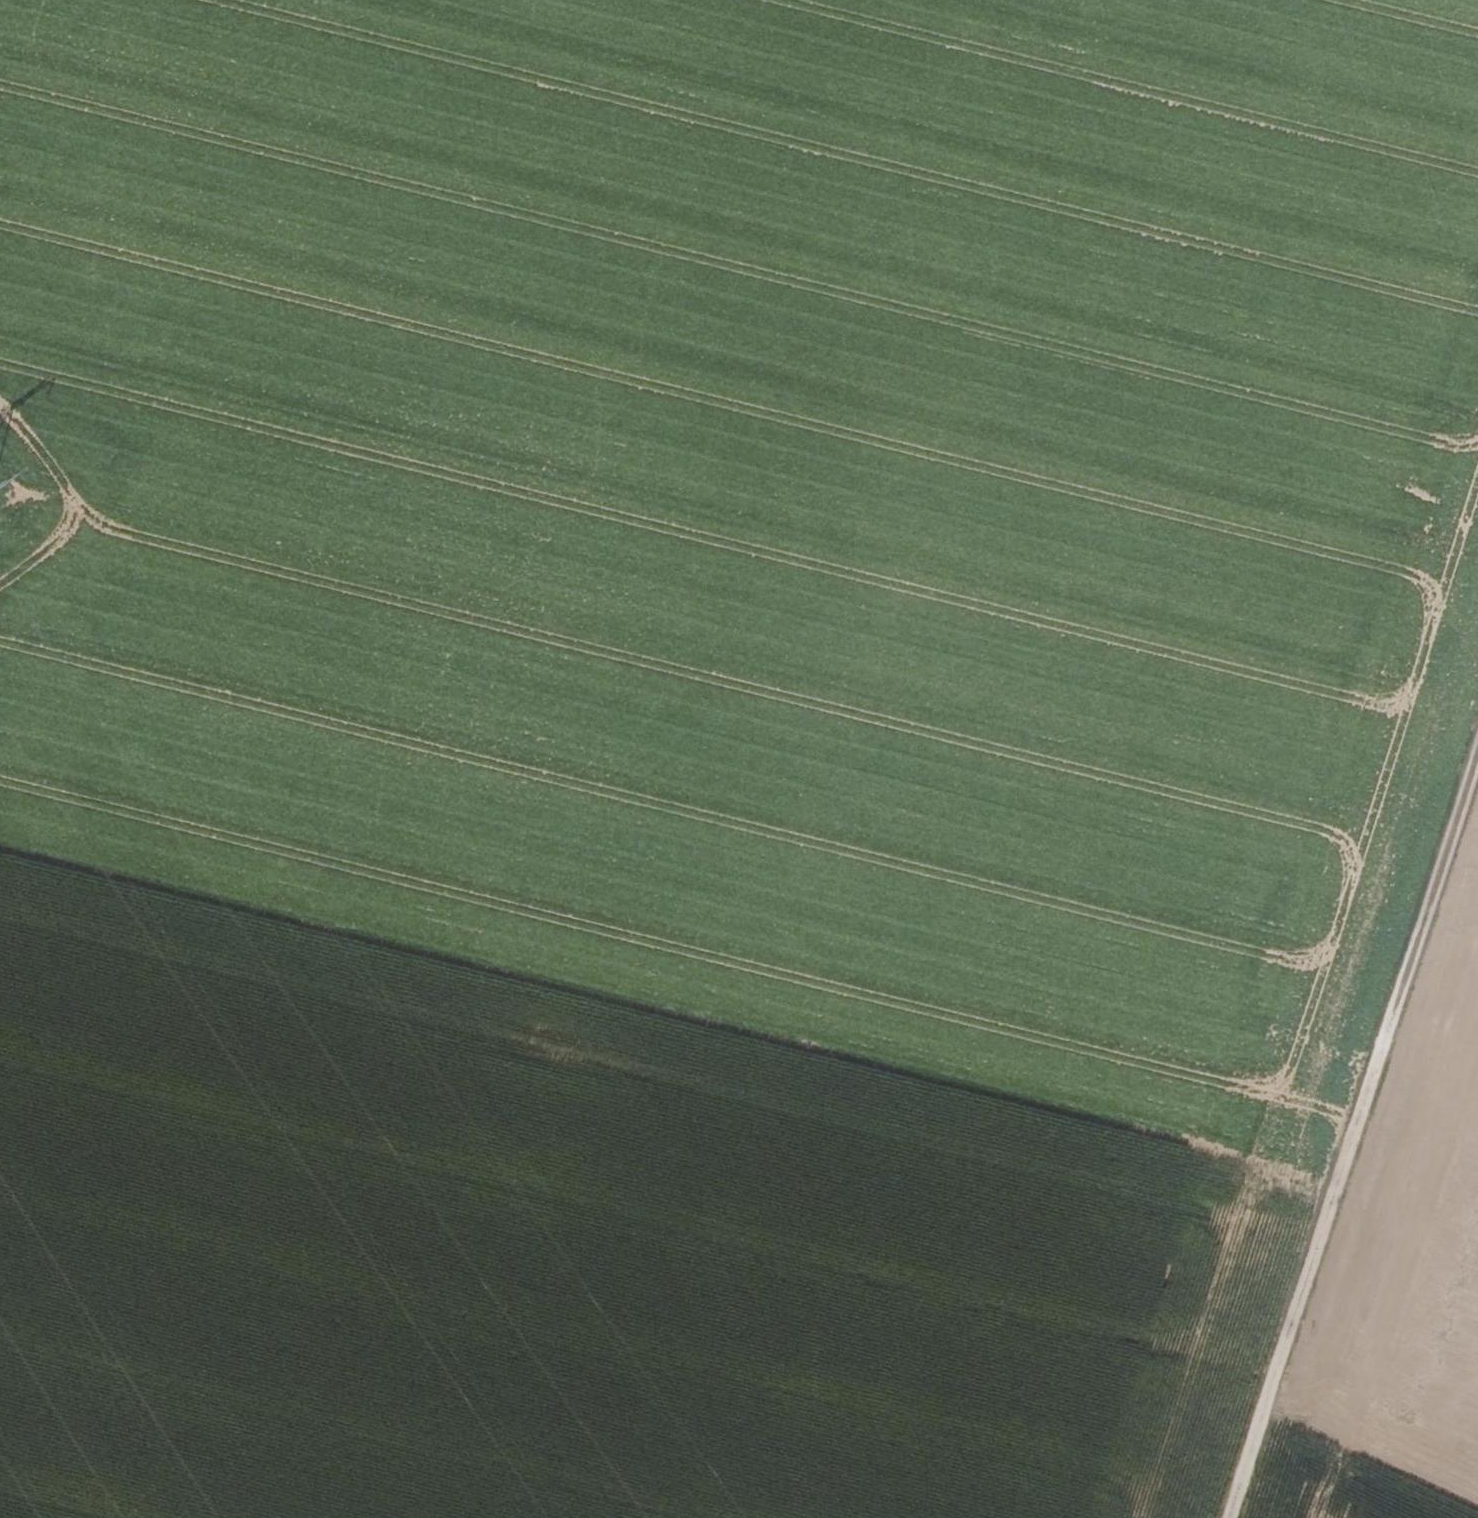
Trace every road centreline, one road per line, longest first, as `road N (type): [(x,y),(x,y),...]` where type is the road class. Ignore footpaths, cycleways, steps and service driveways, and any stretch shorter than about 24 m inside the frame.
road 1 (track): [(1477,781),(1244,1517)]

